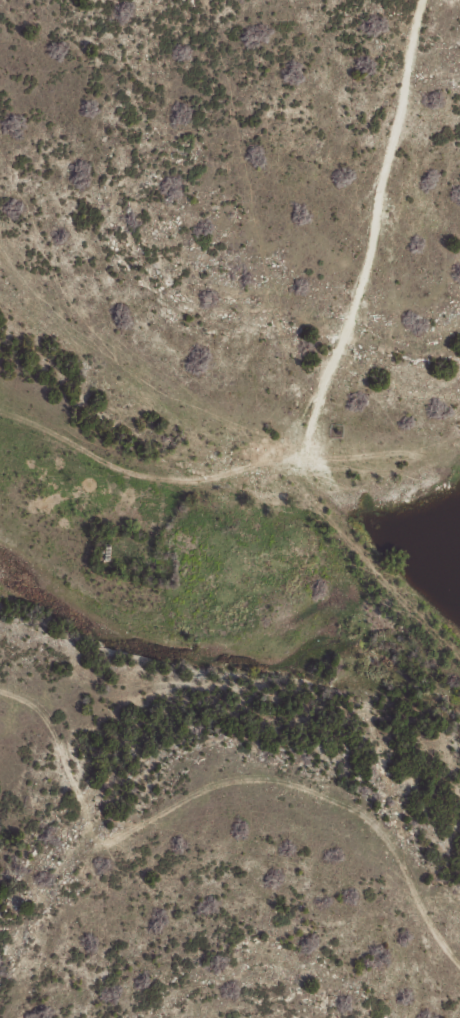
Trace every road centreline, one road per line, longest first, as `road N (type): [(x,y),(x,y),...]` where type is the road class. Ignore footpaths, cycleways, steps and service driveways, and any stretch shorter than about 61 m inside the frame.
road 1 (track): [(455,0),(436,94),(385,230),(310,351),(209,452),(114,468),(0,417)]
road 2 (track): [(0,706),(33,776),(88,832),(285,811),(410,887),(459,937)]

